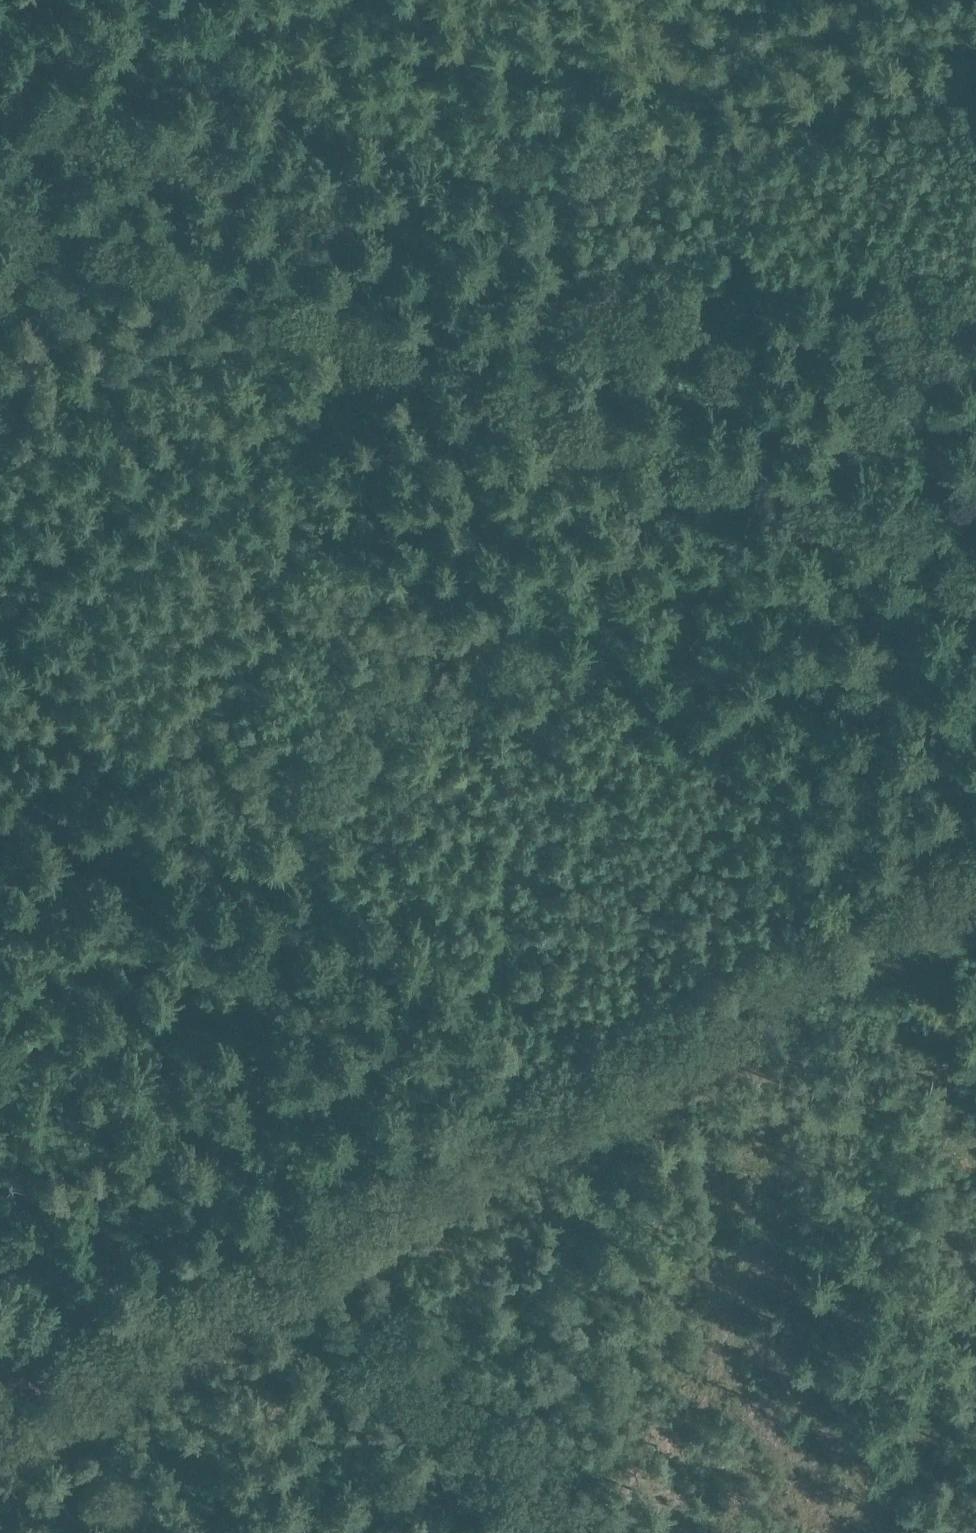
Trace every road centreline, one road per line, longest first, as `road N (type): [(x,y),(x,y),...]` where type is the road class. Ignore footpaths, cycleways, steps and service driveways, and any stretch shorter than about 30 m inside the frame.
road 1 (track): [(0,173),(975,531)]
road 2 (track): [(256,1228),(975,820)]
road 3 (track): [(256,1228),(423,1377),(570,1532)]
road 4 (track): [(0,1077),(107,1129),(256,1228)]
road 5 (track): [(0,1374),(256,1228)]

